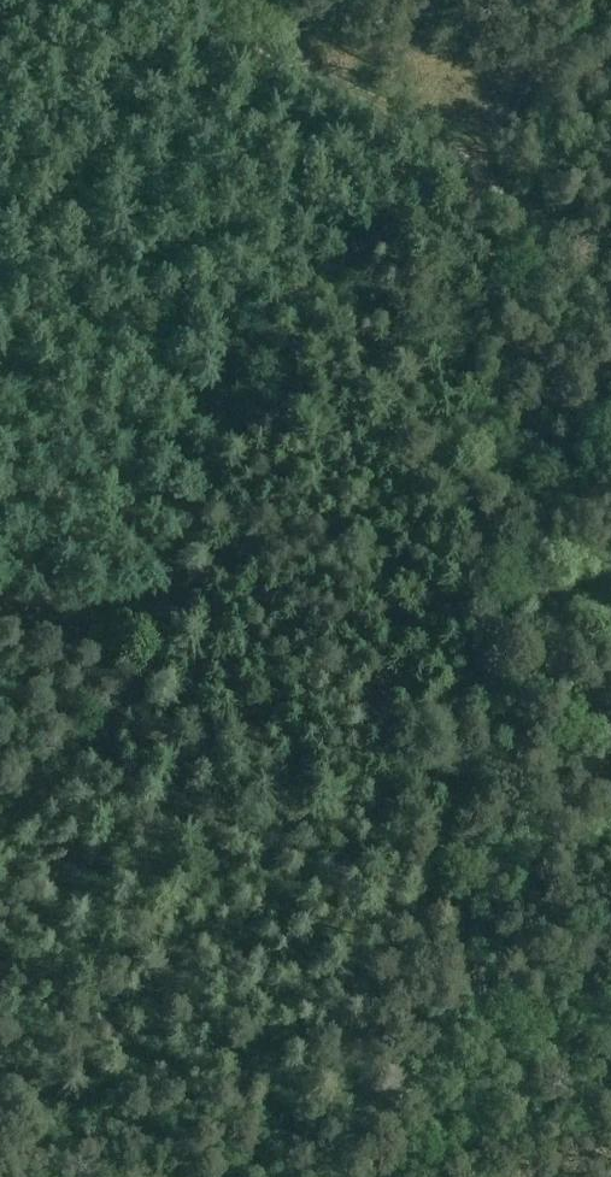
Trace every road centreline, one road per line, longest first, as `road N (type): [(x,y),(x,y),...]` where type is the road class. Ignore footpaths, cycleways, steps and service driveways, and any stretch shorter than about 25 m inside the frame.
road 1 (track): [(0,833),(87,735),(134,651),(219,409),(265,321),(308,272),(441,205),(525,98),(610,8)]
road 2 (track): [(610,263),(507,208),(473,165),(398,115),(226,34),(176,0)]
road 3 (track): [(158,598),(0,619)]

